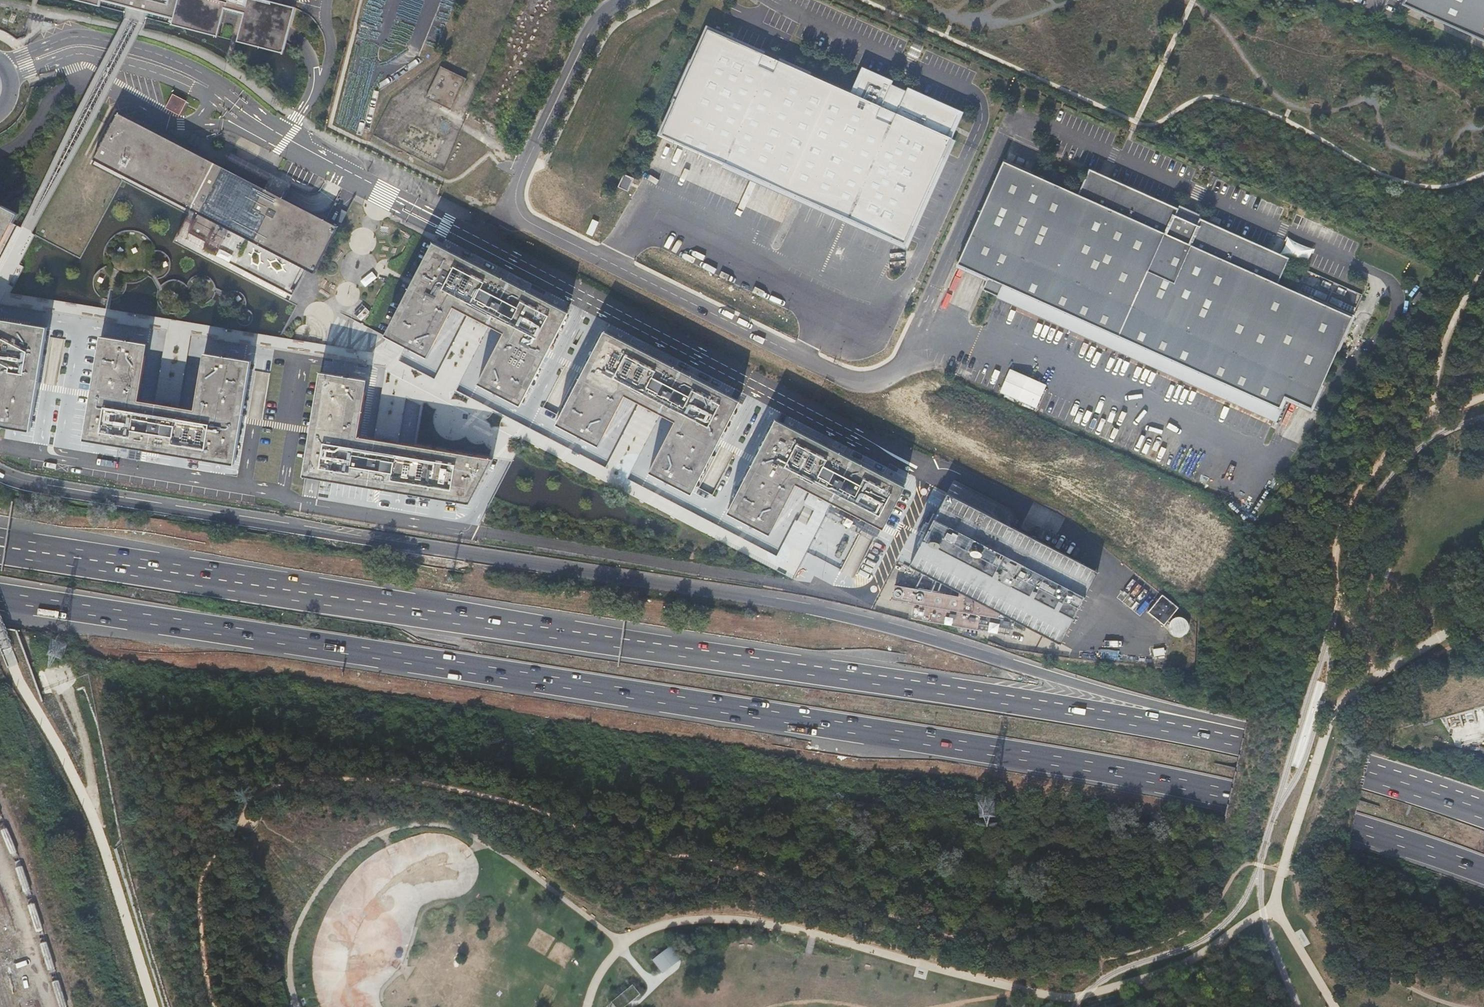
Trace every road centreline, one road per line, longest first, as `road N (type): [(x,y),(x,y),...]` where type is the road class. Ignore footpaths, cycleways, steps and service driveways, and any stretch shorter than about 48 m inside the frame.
road 1 (motorway): [(0,598),(1233,792),(1483,871)]
road 2 (motorway): [(1269,750),(1263,733),(798,609),(0,477)]
road 3 (motorway): [(1269,750),(1098,715),(0,547)]
road 4 (unclassified): [(881,449),(283,137),(185,74),(86,46),(8,71)]
road 5 (unclassified): [(626,0),(587,39),(524,167),(516,191),(520,214),(857,383),(902,367)]
road 6 (motorway): [(1483,813),(1269,750)]

